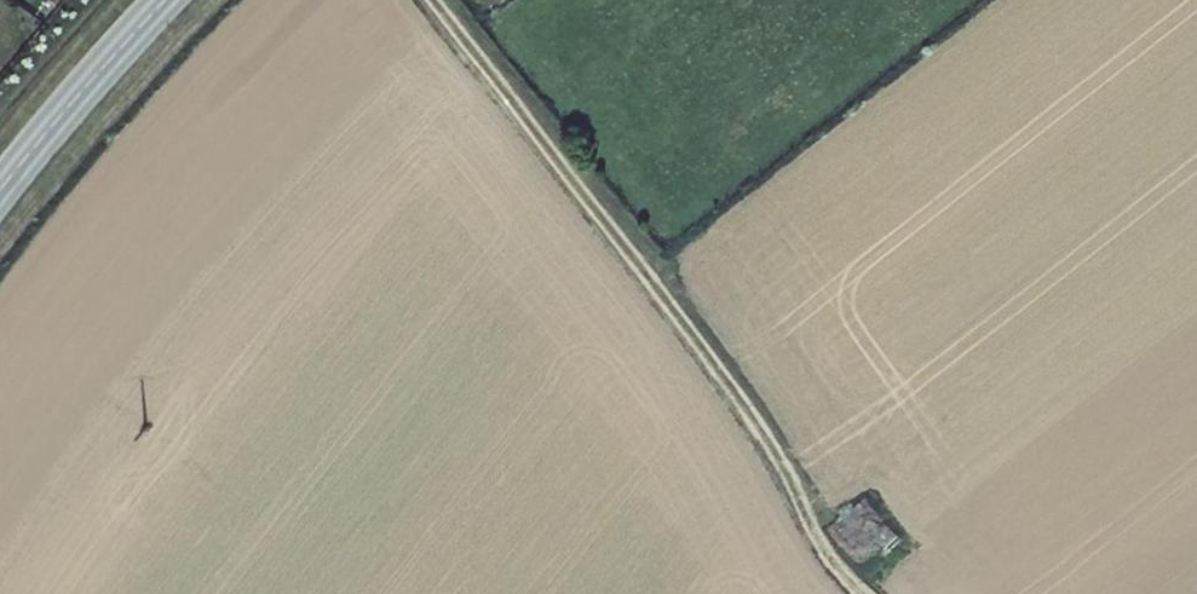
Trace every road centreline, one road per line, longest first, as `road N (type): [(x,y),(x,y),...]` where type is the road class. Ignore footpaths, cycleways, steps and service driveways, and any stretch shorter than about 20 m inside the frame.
road 1 (track): [(436,0),(758,426),(794,482),(811,529),(863,593)]
road 2 (tertiary): [(163,0),(0,187)]

